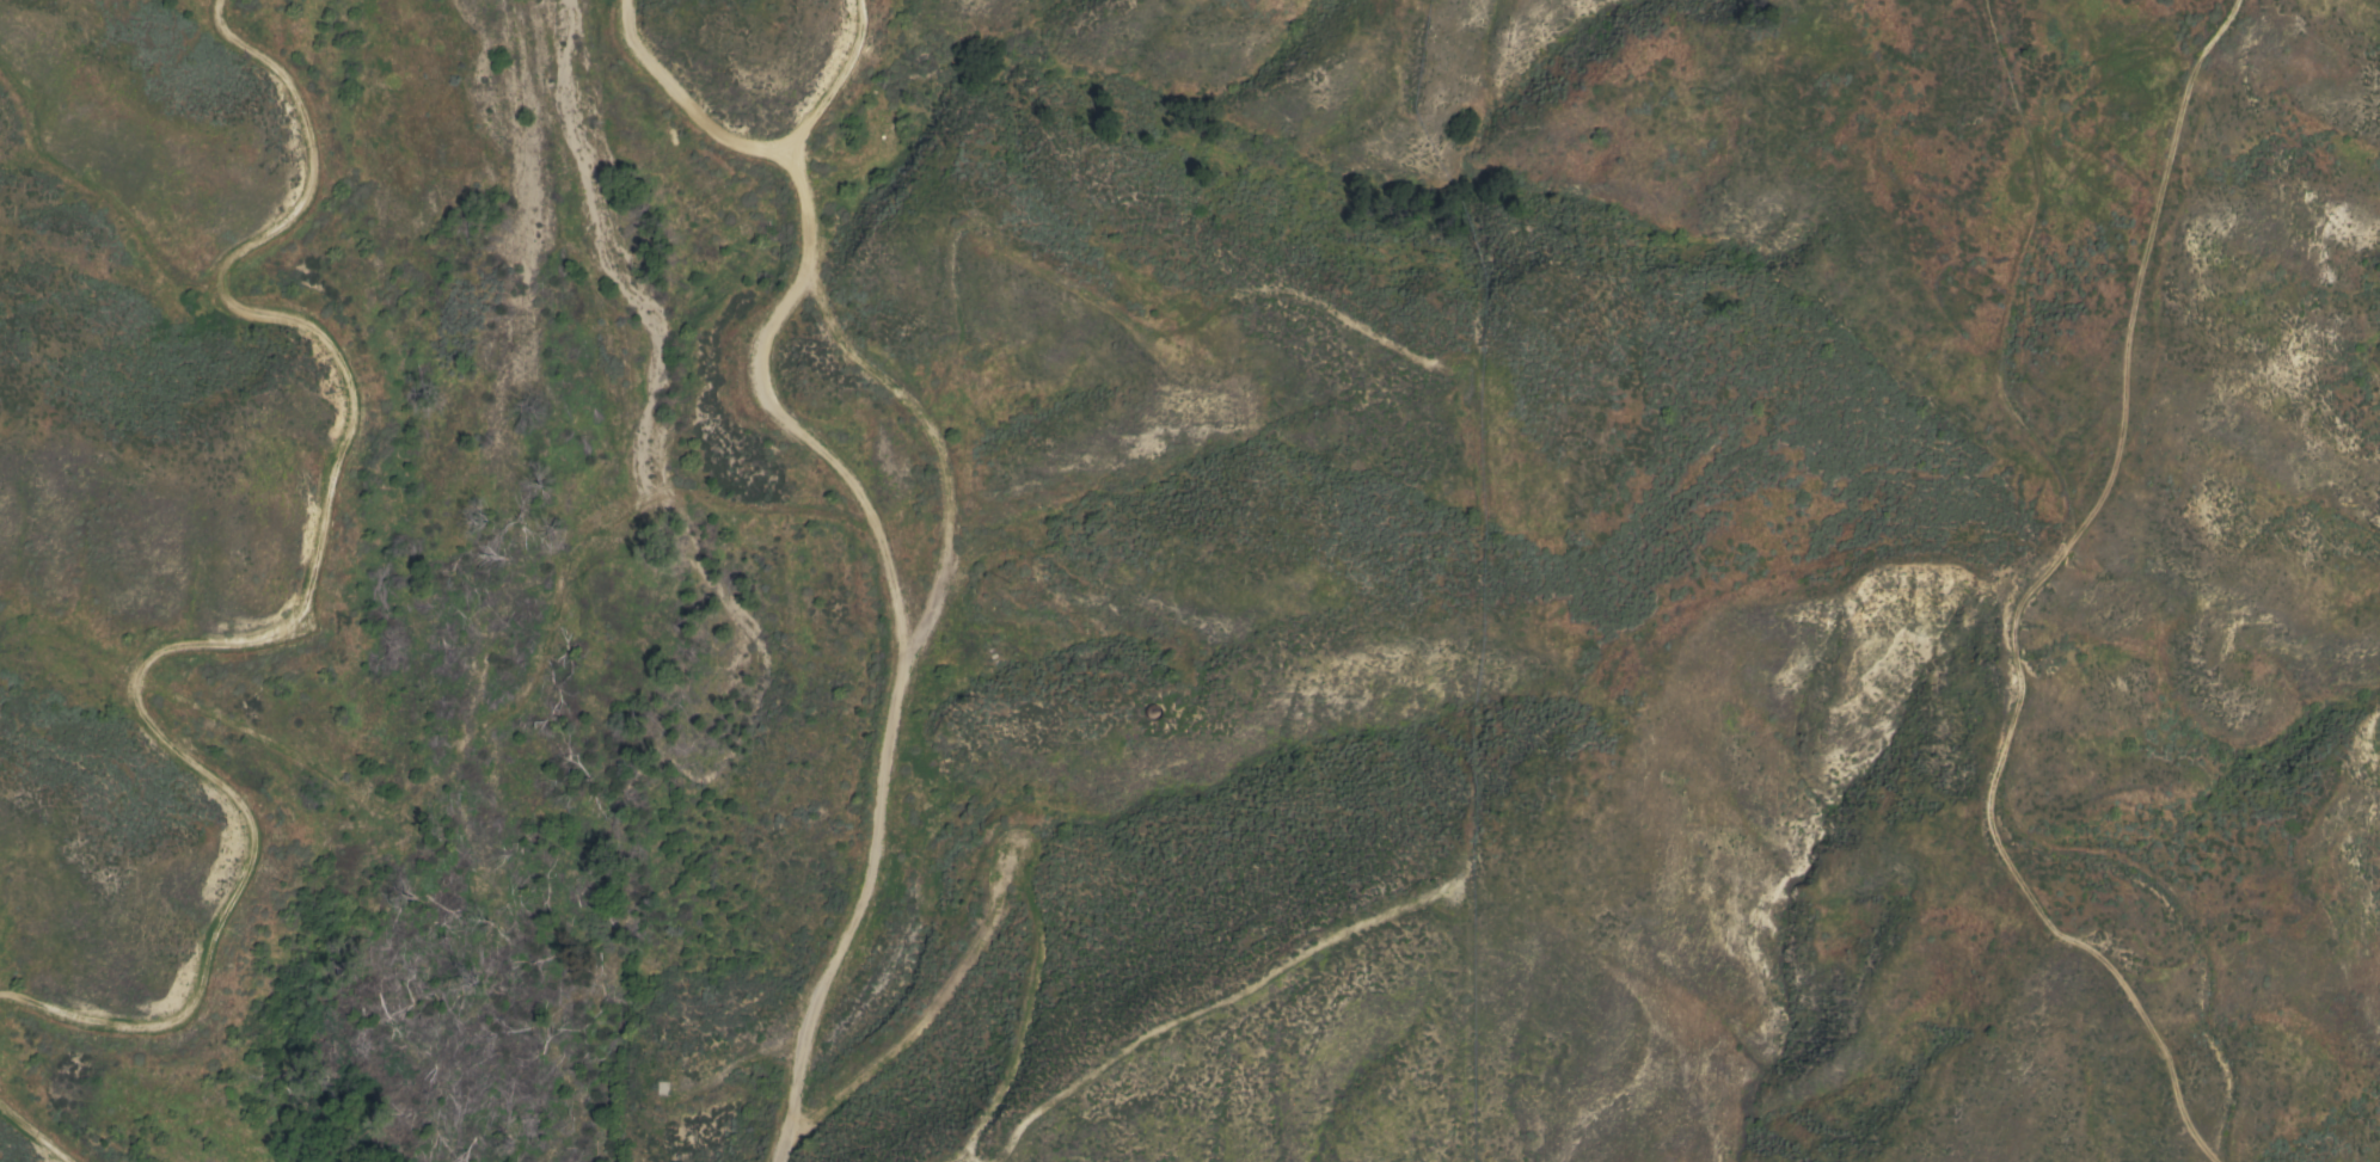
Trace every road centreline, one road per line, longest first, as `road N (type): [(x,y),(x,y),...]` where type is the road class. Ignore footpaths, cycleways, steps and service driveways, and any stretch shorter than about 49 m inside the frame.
road 1 (track): [(0,1007),(22,1002),(160,1046),(195,1009),(247,871),(247,820),(211,776),(164,746),(133,695),(146,666),(170,656),(314,629),(341,586),(364,439),(319,352),(234,293),(238,242),(301,171),(305,123),(237,49),(235,0)]
road 2 (track): [(544,0),(576,233),(633,364),(654,502),(875,530)]
road 3 (track): [(787,147),(808,182),(809,248),(798,293),(763,348),(763,392),(792,451),(872,519),(908,668)]
road 4 (track): [(908,668),(861,884),(798,1044),(770,1161)]
road 5 (track): [(136,687),(180,699),(314,766),(362,803),(416,797),(443,775),(472,730)]
road 6 (track): [(787,147),(712,121),(693,104),(658,64),(631,0)]
road 7 (track): [(860,0),(863,21),(847,73),(787,147)]

